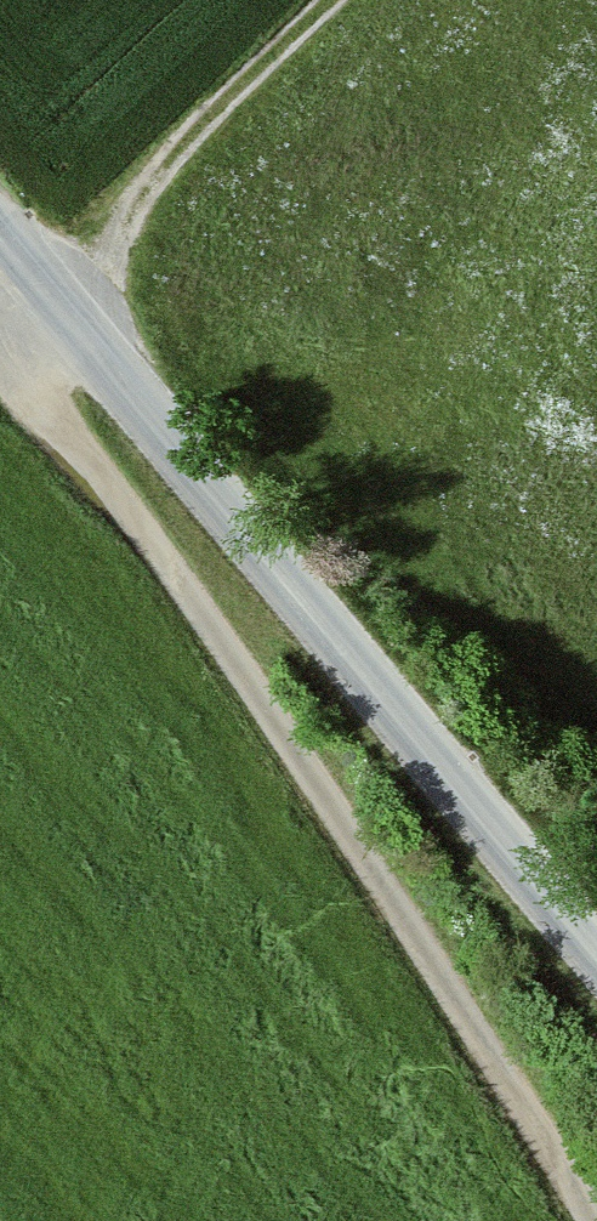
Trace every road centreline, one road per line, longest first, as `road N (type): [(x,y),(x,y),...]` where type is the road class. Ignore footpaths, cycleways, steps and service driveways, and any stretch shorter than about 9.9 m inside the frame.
road 1 (track): [(73,322),(43,370),(53,416),(284,737),(592,1220)]
road 2 (unclassified): [(0,234),(596,953)]
road 3 (track): [(73,322),(190,137),(331,0)]

